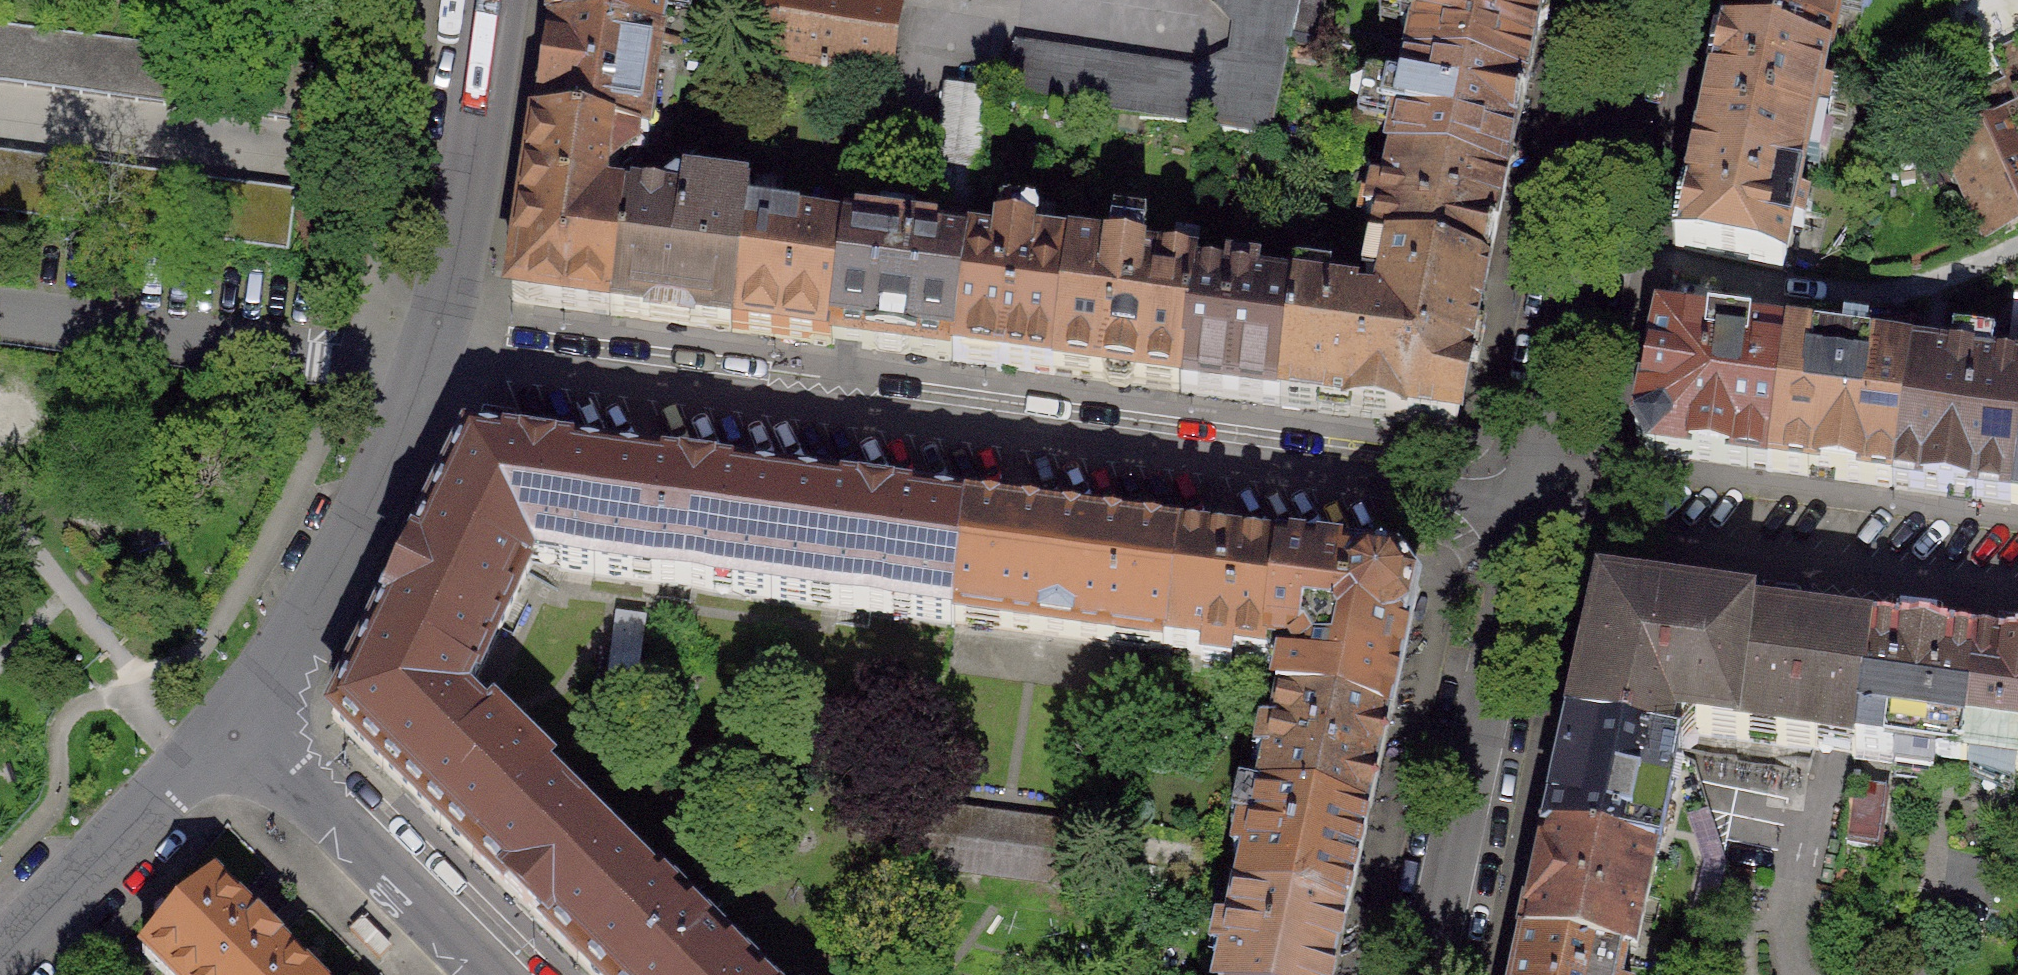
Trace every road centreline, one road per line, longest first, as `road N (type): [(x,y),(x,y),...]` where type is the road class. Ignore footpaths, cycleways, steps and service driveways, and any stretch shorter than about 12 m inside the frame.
road 1 (residential): [(446,366),(1525,519)]
road 2 (residential): [(1631,0),(1525,519)]
road 3 (residential): [(1525,519),(2017,586)]
road 4 (residential): [(1525,519),(1422,974)]
road 5 (residential): [(233,737),(354,540),(446,366)]
road 6 (residential): [(446,366),(499,0)]
road 7 (residential): [(0,305),(343,350)]
road 8 (residential): [(233,737),(476,974)]
road 9 (residential): [(0,971),(233,737)]

